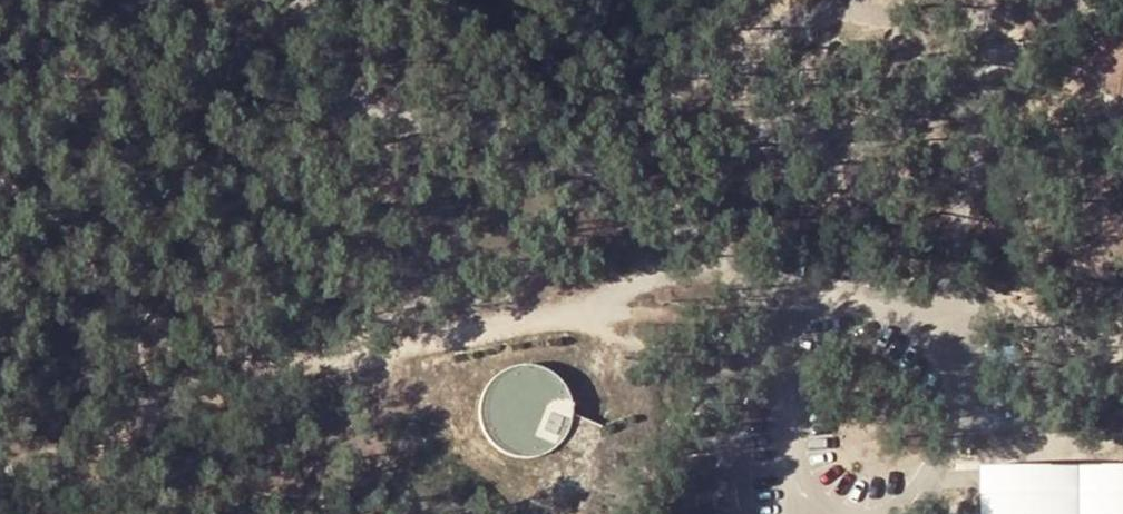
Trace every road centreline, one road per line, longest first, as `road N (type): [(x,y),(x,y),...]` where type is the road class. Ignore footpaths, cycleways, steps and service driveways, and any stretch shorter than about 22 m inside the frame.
road 1 (unclassified): [(313,0),(341,101),(383,128),(443,126),(535,143),(632,189),(751,271),(840,297),(947,311)]
road 2 (track): [(0,458),(200,385),(583,307),(694,267),(713,249)]
road 3 (track): [(990,28),(943,30),(857,10),(821,11),(783,32),(763,65),(763,99),(781,128),(812,144),(850,146),(995,90)]
road 4 (track): [(947,311),(998,74),(982,0)]

